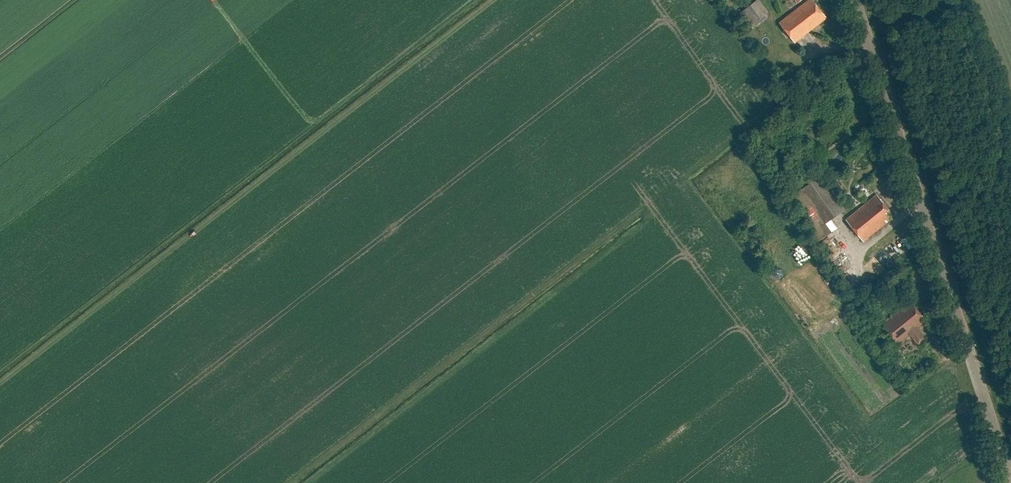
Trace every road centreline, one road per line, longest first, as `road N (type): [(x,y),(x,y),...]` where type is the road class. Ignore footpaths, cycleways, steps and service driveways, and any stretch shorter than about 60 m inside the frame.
road 1 (tertiary): [(1010,481),(854,0)]

